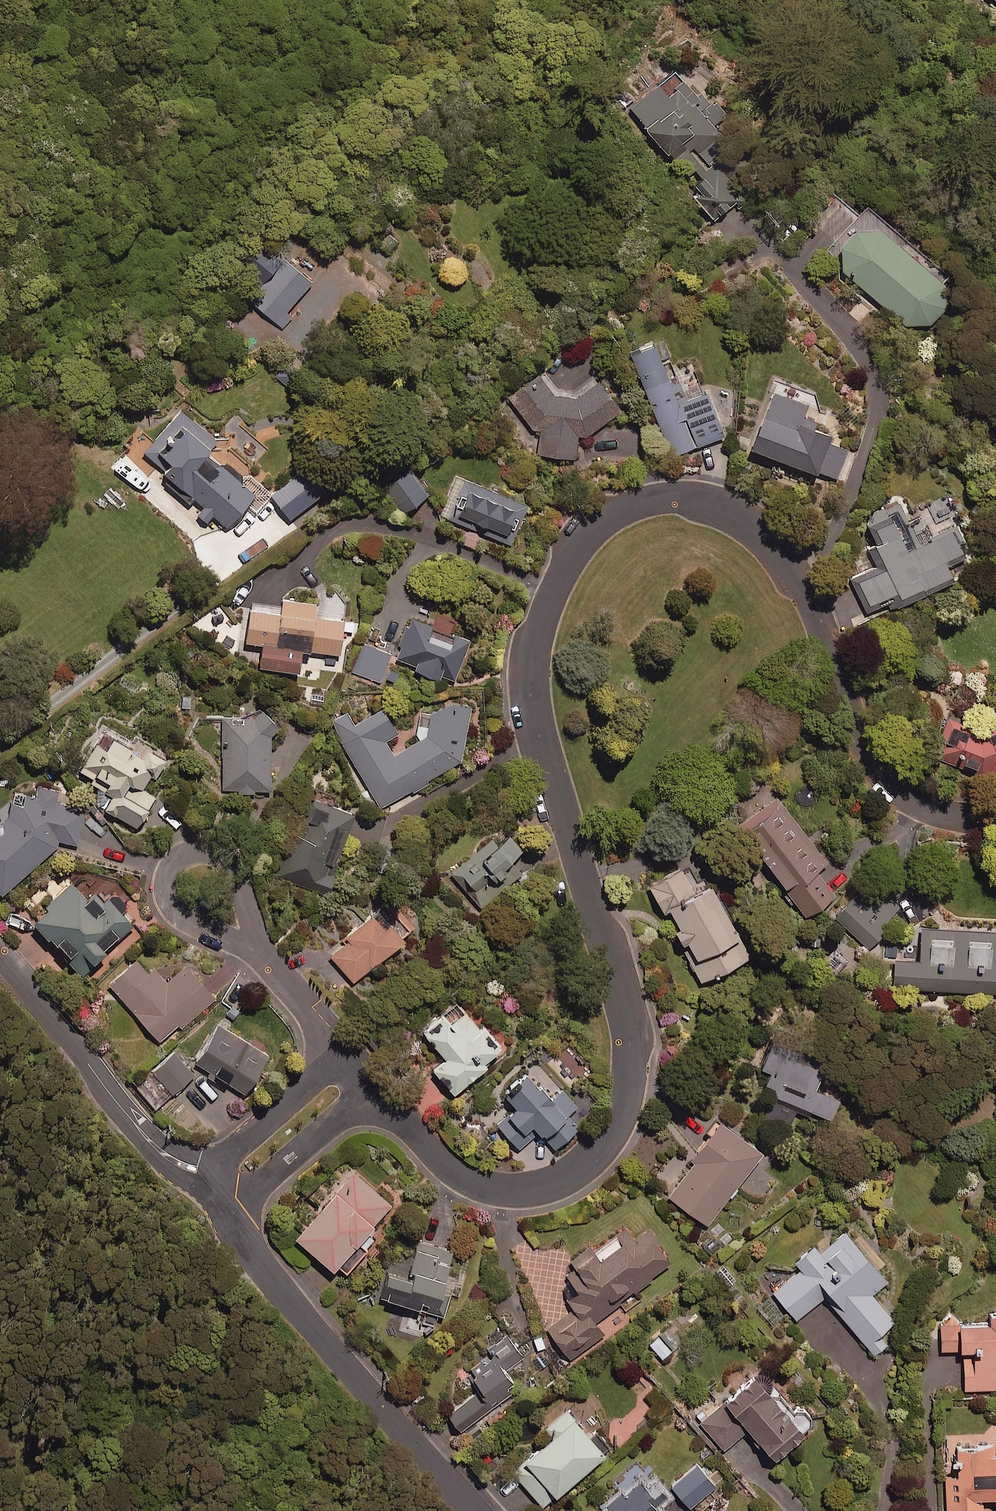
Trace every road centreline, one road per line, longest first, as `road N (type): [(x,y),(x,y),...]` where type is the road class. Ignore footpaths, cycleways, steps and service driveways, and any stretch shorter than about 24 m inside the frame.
road 1 (residential): [(995,813),(950,812),(886,782),(858,736),(788,569),(753,526),(719,504),(682,496),(618,510),(591,531),(558,580),(529,691),(630,1044),(620,1122),(602,1152),(571,1178),(504,1192),(467,1182),(371,1090)]
road 2 (unclassified): [(226,1213),(320,1340),(471,1510)]
road 3 (unclassified): [(218,1175),(153,1143),(0,967)]
road 4 (unclassified): [(371,1090),(226,1213)]
road 5 (unclassified): [(218,1175),(234,1151),(341,1054)]
road 6 (residential): [(168,874),(199,851),(224,862),(257,949)]
road 7 (residential): [(341,1054),(257,949)]
road 8 (residential): [(257,949),(192,922),(174,905),(168,874)]

